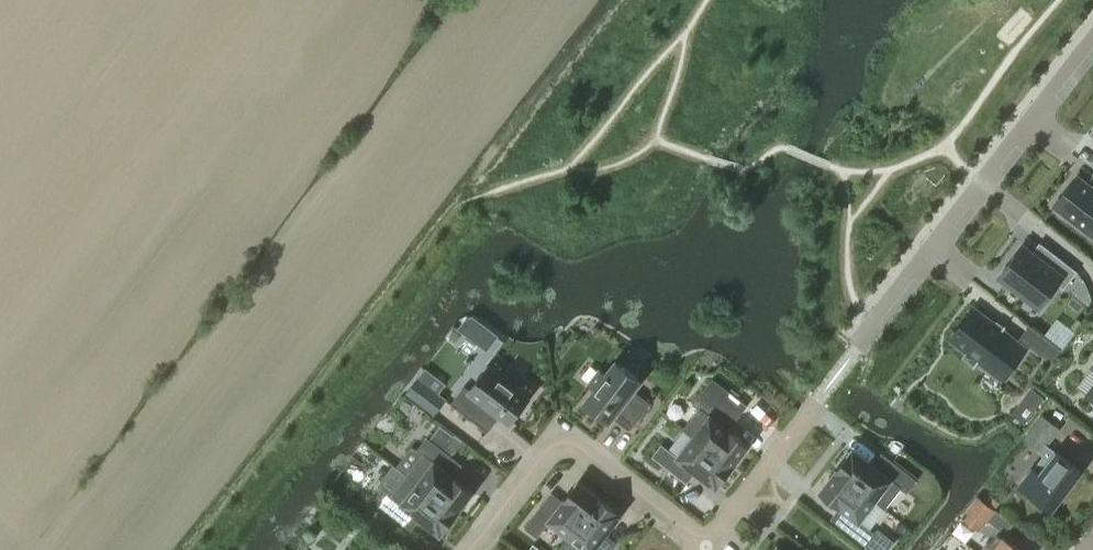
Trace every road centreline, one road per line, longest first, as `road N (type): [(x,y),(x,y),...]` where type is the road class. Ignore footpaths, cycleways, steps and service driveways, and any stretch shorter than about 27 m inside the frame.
road 1 (residential): [(877,325),(1092,37)]
road 2 (residential): [(470,549),(545,455),(565,445),(706,546)]
road 3 (residential): [(706,546),(811,409)]

